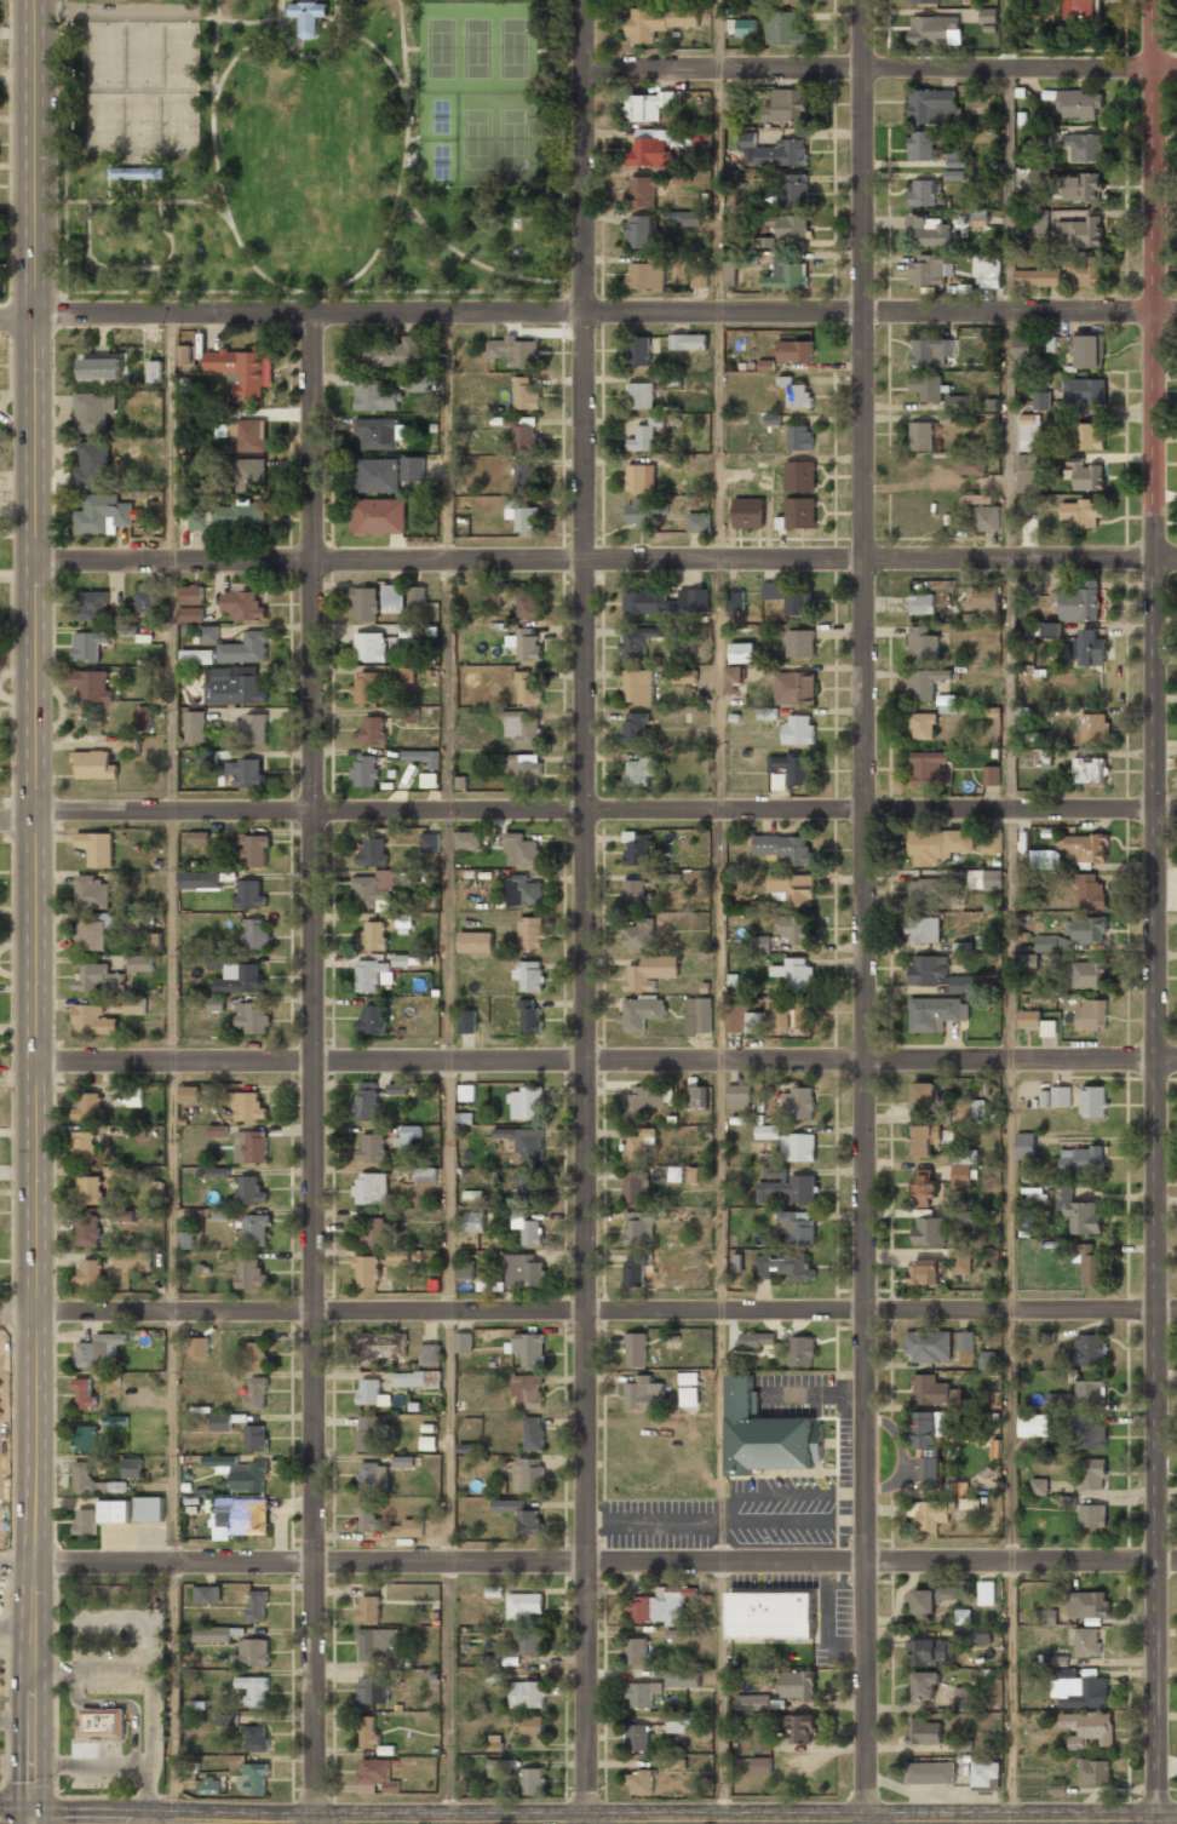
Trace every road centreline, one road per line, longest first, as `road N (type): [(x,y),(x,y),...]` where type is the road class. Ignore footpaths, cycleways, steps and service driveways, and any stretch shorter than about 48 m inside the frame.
road 1 (residential): [(865,558),(870,1823)]
road 2 (secondary): [(1153,560),(1158,1822)]
road 3 (residential): [(587,562),(591,1823)]
road 4 (residential): [(316,562),(315,1823)]
road 5 (secondary): [(36,566),(34,1823)]
road 6 (residential): [(1176,810),(173,810),(56,811),(0,821)]
road 7 (residential): [(1176,312),(161,312),(0,320)]
road 8 (secondary): [(1176,1822),(0,1817)]
road 9 (residential): [(1176,1309),(35,1312)]
road 10 (residential): [(1176,559),(36,566)]
road 11 (residential): [(1176,1561),(36,1566)]
road 12 (residential): [(1176,1060),(36,1061)]
road 13 (residential): [(1176,66),(586,69)]
road 14 (secondary): [(36,0),(36,566)]
road 15 (residential): [(586,0),(587,562)]
road 16 (secondary): [(1154,0),(1153,560)]
road 17 (residential): [(865,0),(865,558)]
road 18 (residential): [(316,312),(316,562)]

